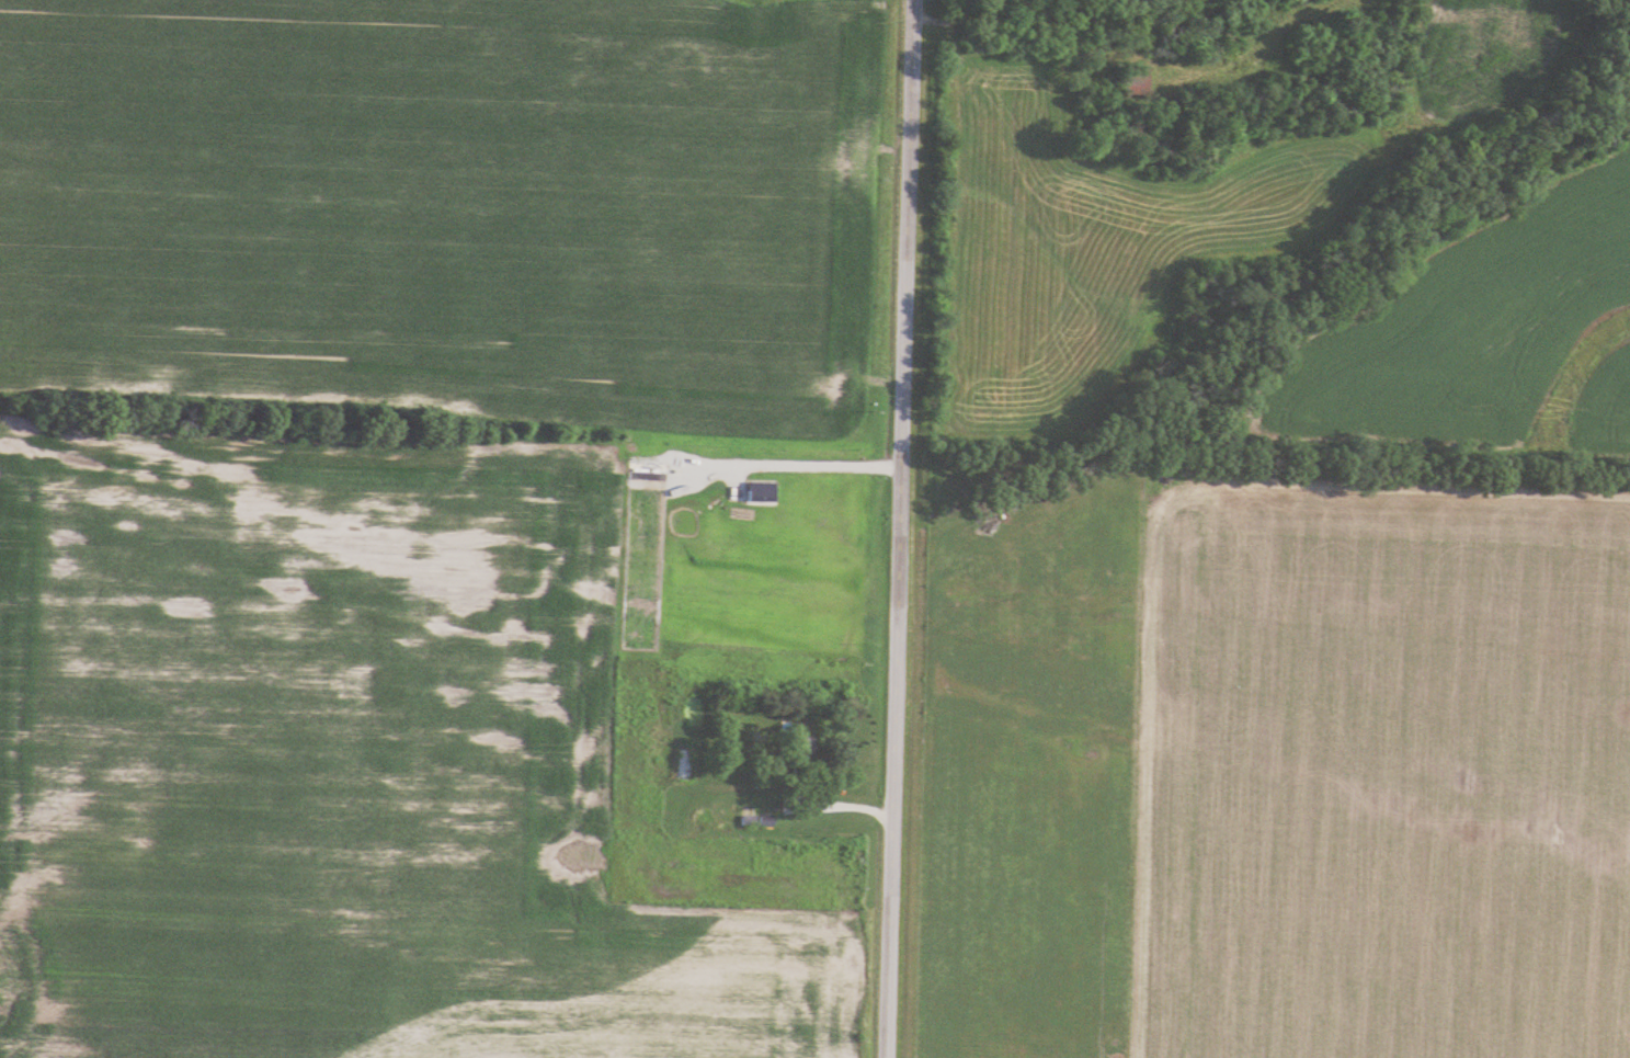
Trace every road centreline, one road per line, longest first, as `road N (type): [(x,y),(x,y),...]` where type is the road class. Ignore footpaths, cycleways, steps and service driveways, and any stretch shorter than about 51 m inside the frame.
road 1 (tertiary): [(883,1057),(911,0)]

